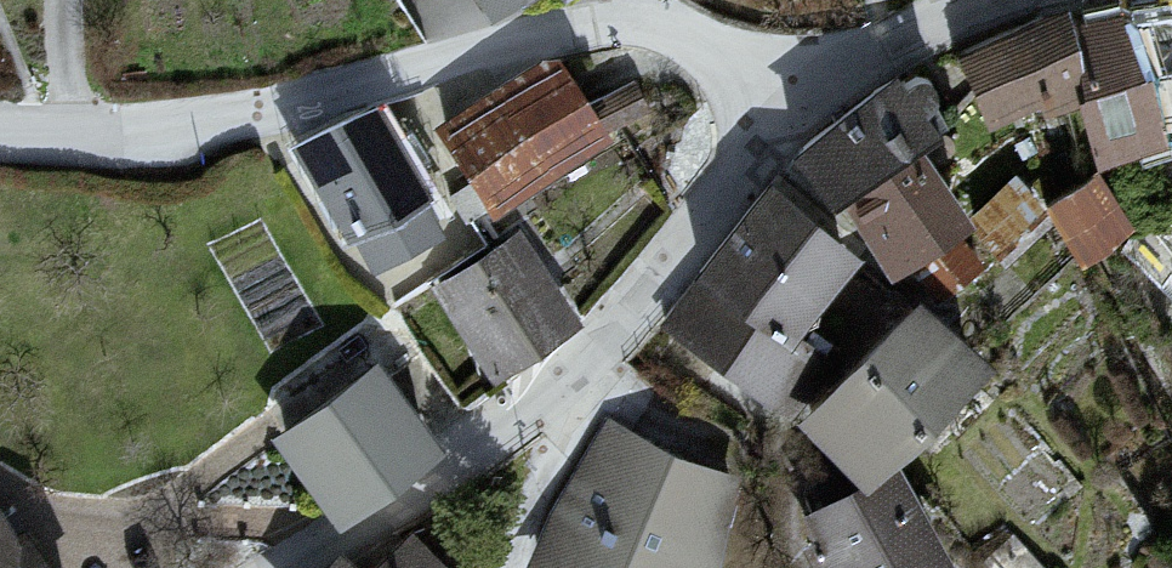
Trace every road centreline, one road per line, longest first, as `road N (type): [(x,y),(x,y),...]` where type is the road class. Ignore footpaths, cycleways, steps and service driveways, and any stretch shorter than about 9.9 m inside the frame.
road 1 (residential): [(791,101),(639,25),(588,26),(234,116),(0,130)]
road 2 (residential): [(791,101),(640,282),(572,391),(295,567)]
road 3 (residential): [(990,0),(931,22),(791,101)]

